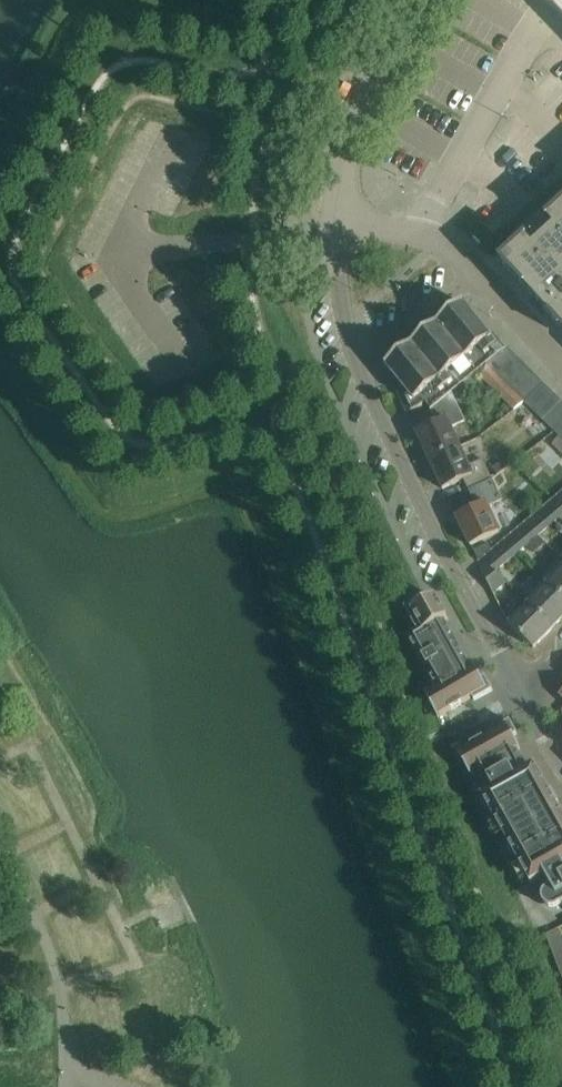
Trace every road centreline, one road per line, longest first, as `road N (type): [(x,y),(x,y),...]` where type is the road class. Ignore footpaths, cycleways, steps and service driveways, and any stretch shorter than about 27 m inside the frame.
road 1 (residential): [(359,368),(531,705)]
road 2 (residential): [(336,233),(349,151),(429,0)]
road 3 (residential): [(426,231),(547,16)]
road 4 (residential): [(359,368),(479,274)]

